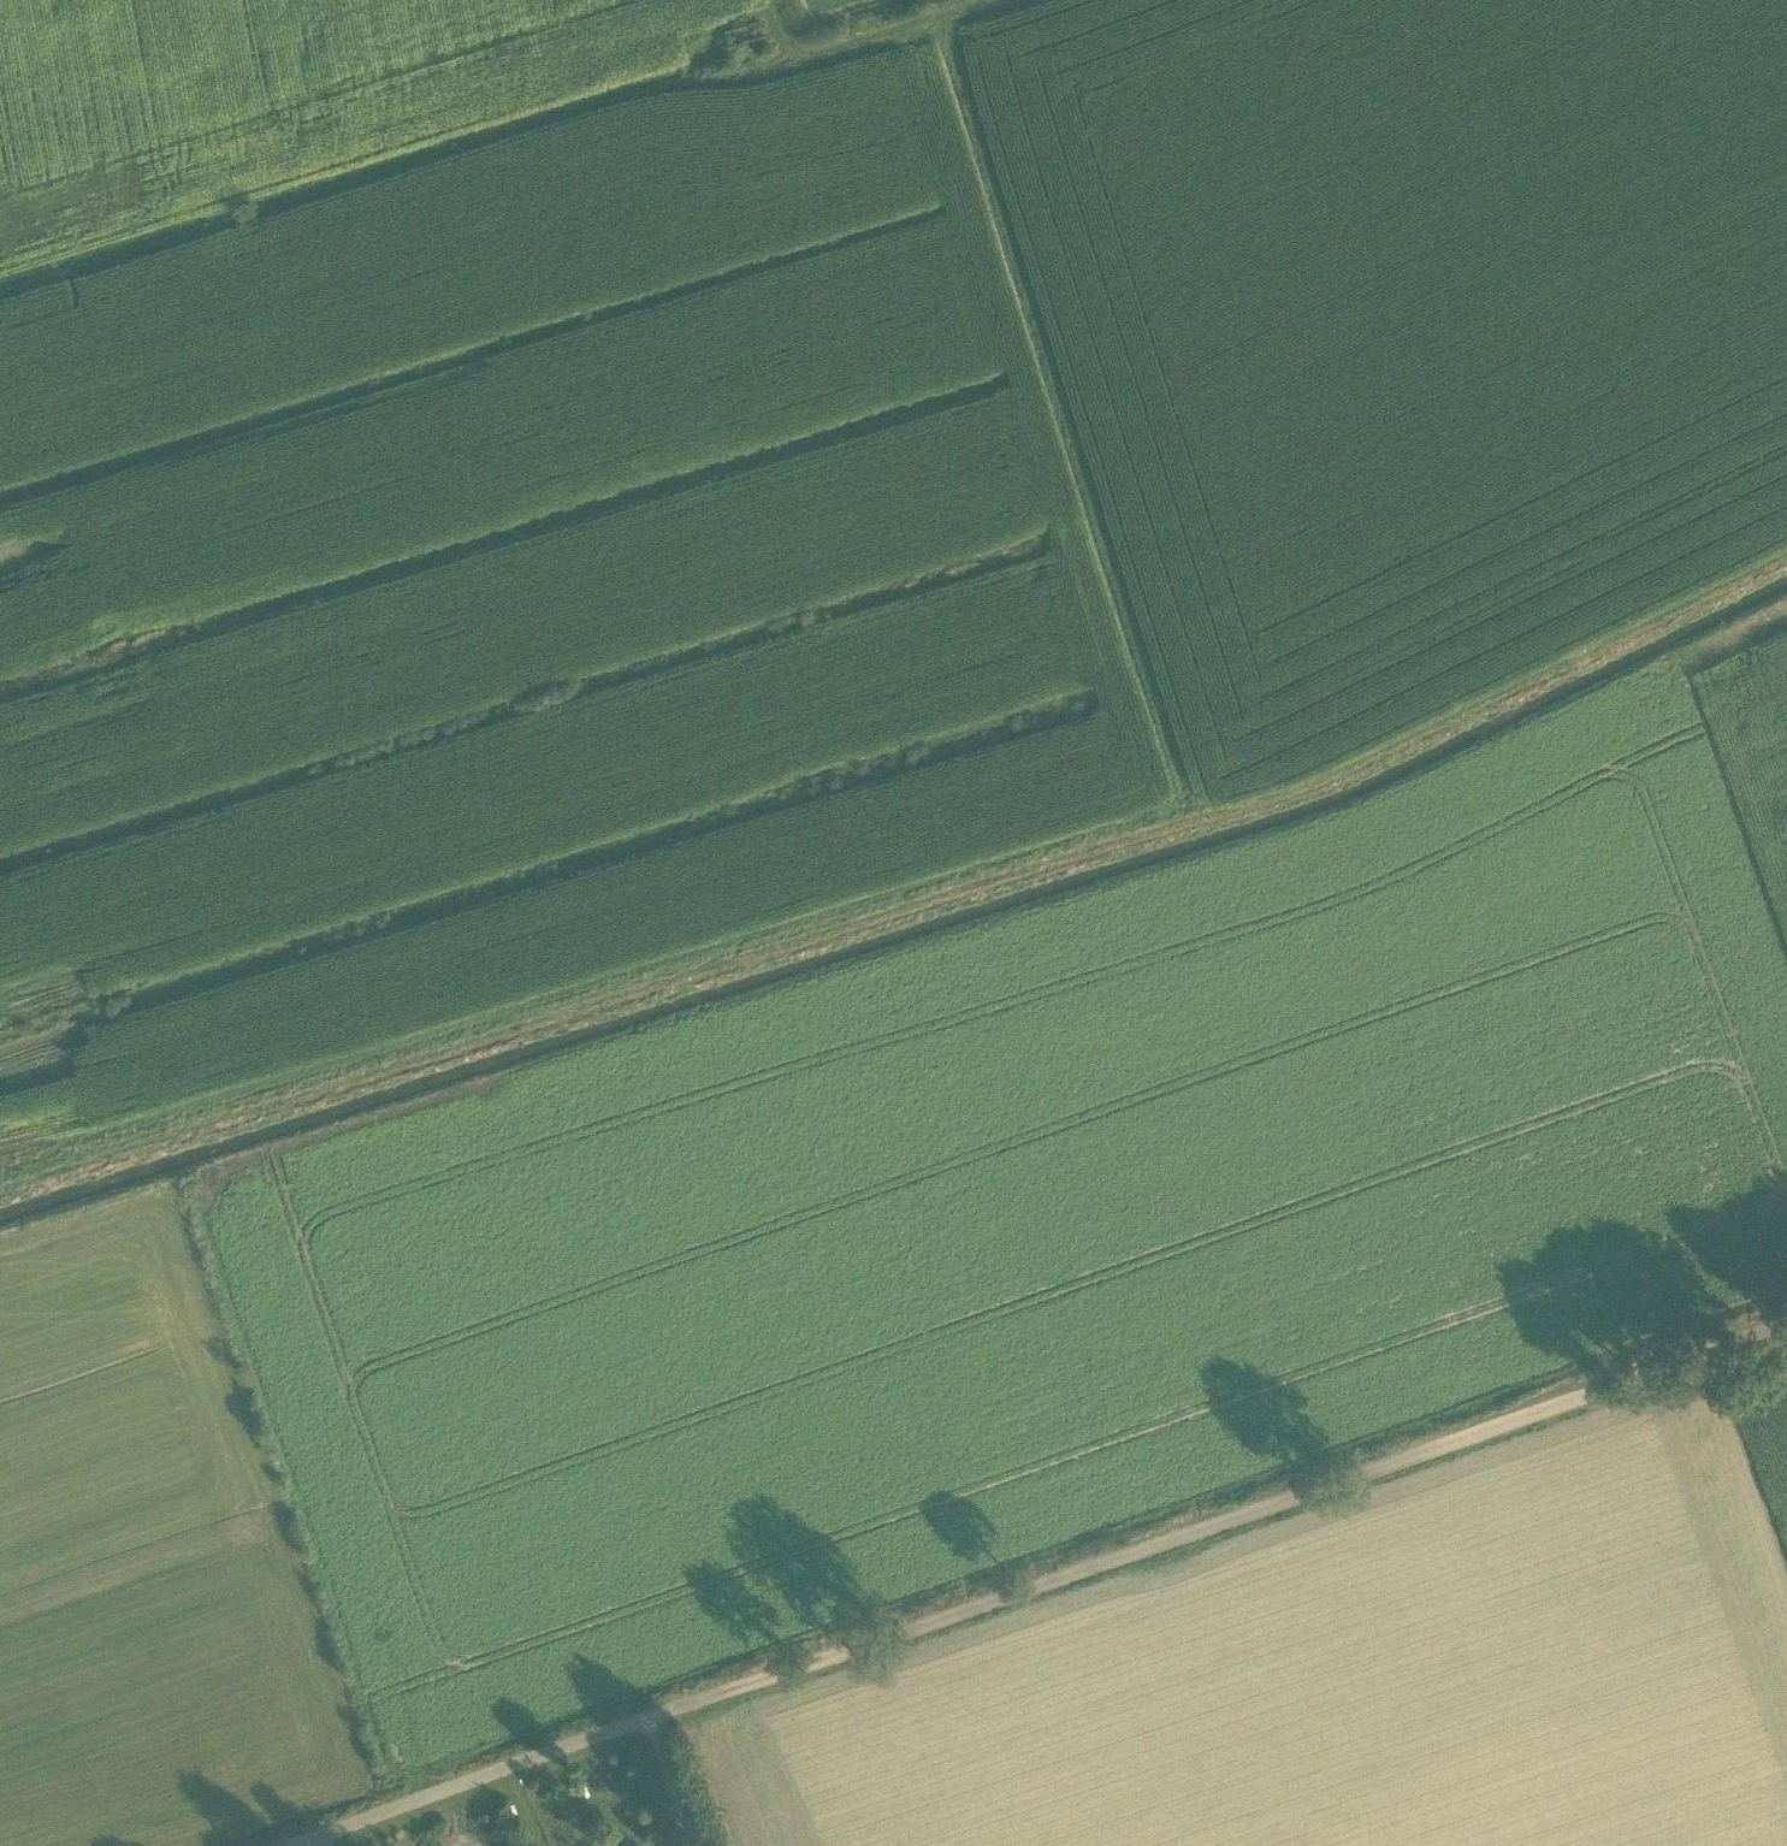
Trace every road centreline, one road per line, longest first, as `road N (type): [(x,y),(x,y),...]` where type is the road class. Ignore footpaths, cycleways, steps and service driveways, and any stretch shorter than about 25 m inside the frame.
road 1 (track): [(0,1197),(1329,784),(1786,563)]
road 2 (track): [(675,1713),(1786,1323)]
road 3 (unclassified): [(279,1845),(675,1713)]
road 4 (track): [(794,56),(975,0)]

